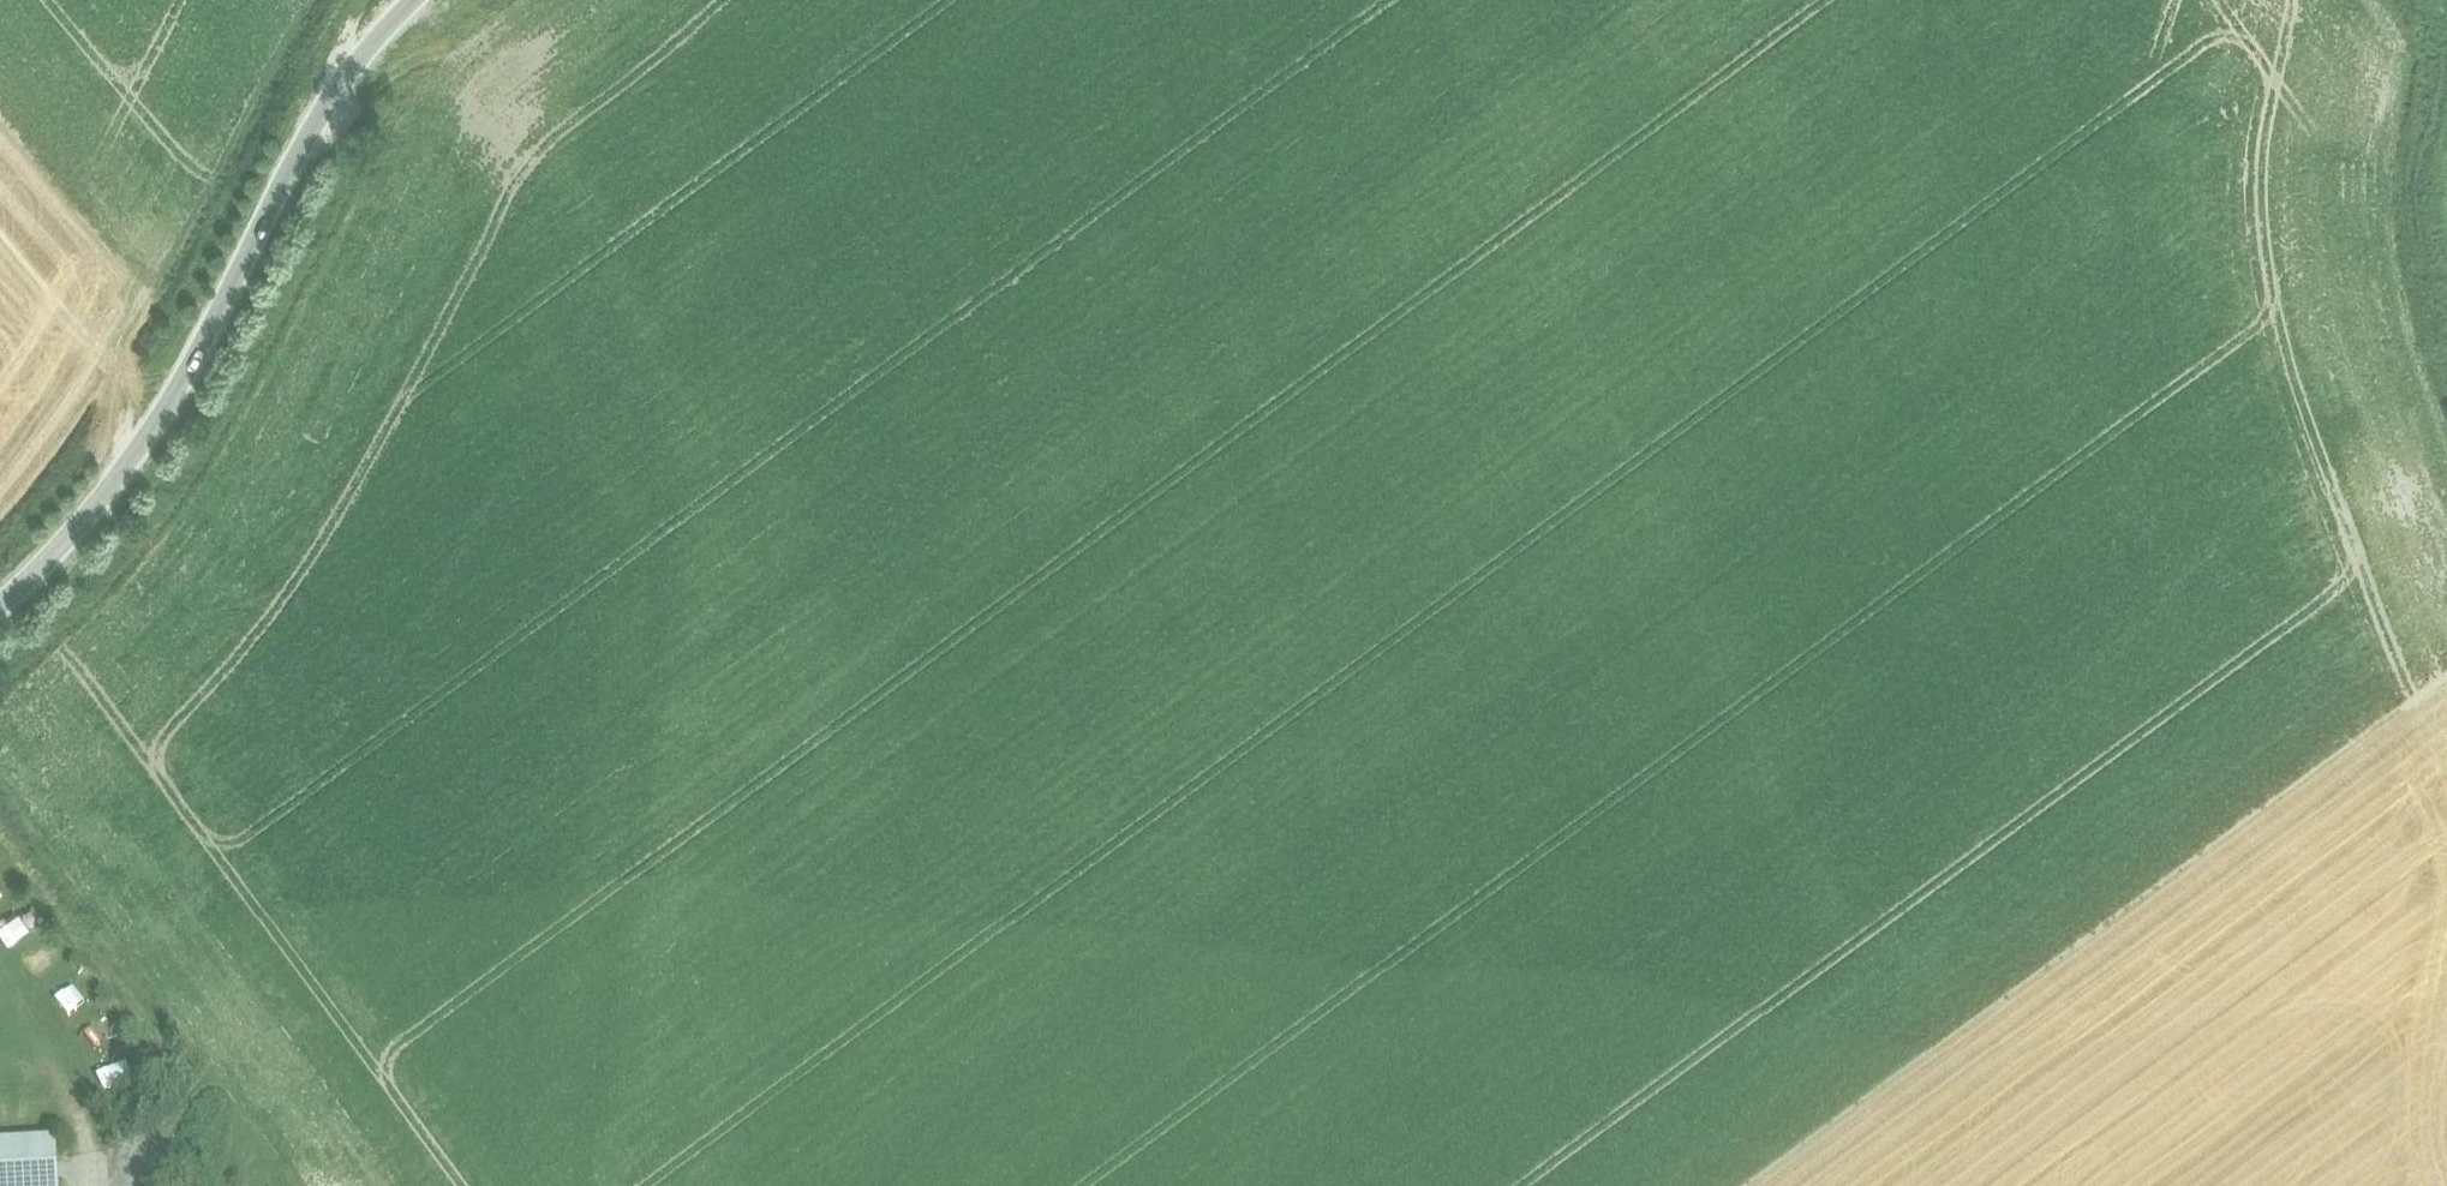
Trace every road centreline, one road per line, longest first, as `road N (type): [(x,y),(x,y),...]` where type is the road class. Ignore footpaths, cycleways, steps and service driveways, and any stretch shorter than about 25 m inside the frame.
road 1 (unclassified): [(0,603),(75,527),(161,413),(307,133),(344,76),(414,0)]
road 2 (track): [(86,1151),(56,1011),(6,920)]

